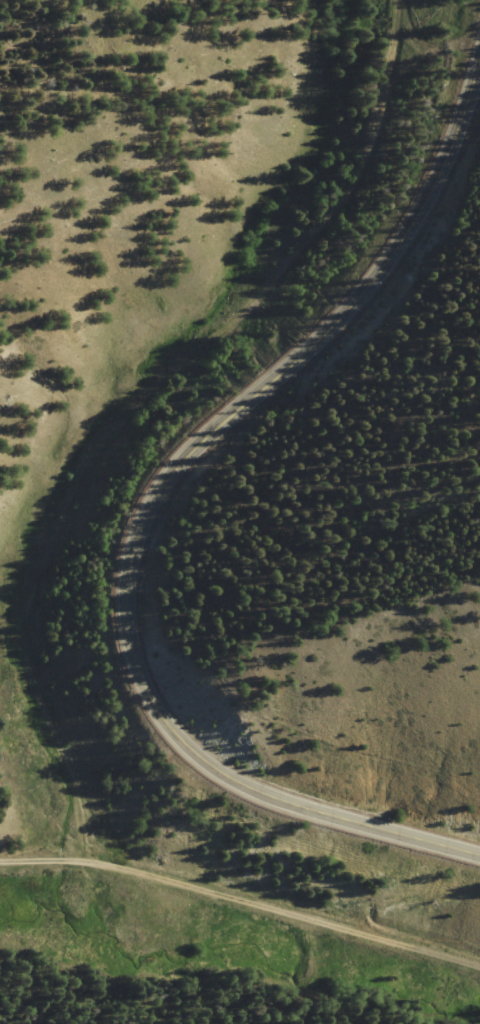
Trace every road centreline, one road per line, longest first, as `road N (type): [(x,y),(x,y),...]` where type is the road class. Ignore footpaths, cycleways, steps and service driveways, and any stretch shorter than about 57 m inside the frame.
road 1 (secondary): [(479,47),(452,149),(391,253),(351,308),(182,458),(143,514),(125,570),(125,637),(142,690),(177,742),(208,770),(316,813),(479,856)]
road 2 (track): [(88,864),(67,760),(23,638),(32,586),(66,497),(343,190),(390,59),(395,0)]
road 3 (track): [(0,862),(88,864),(479,969)]

